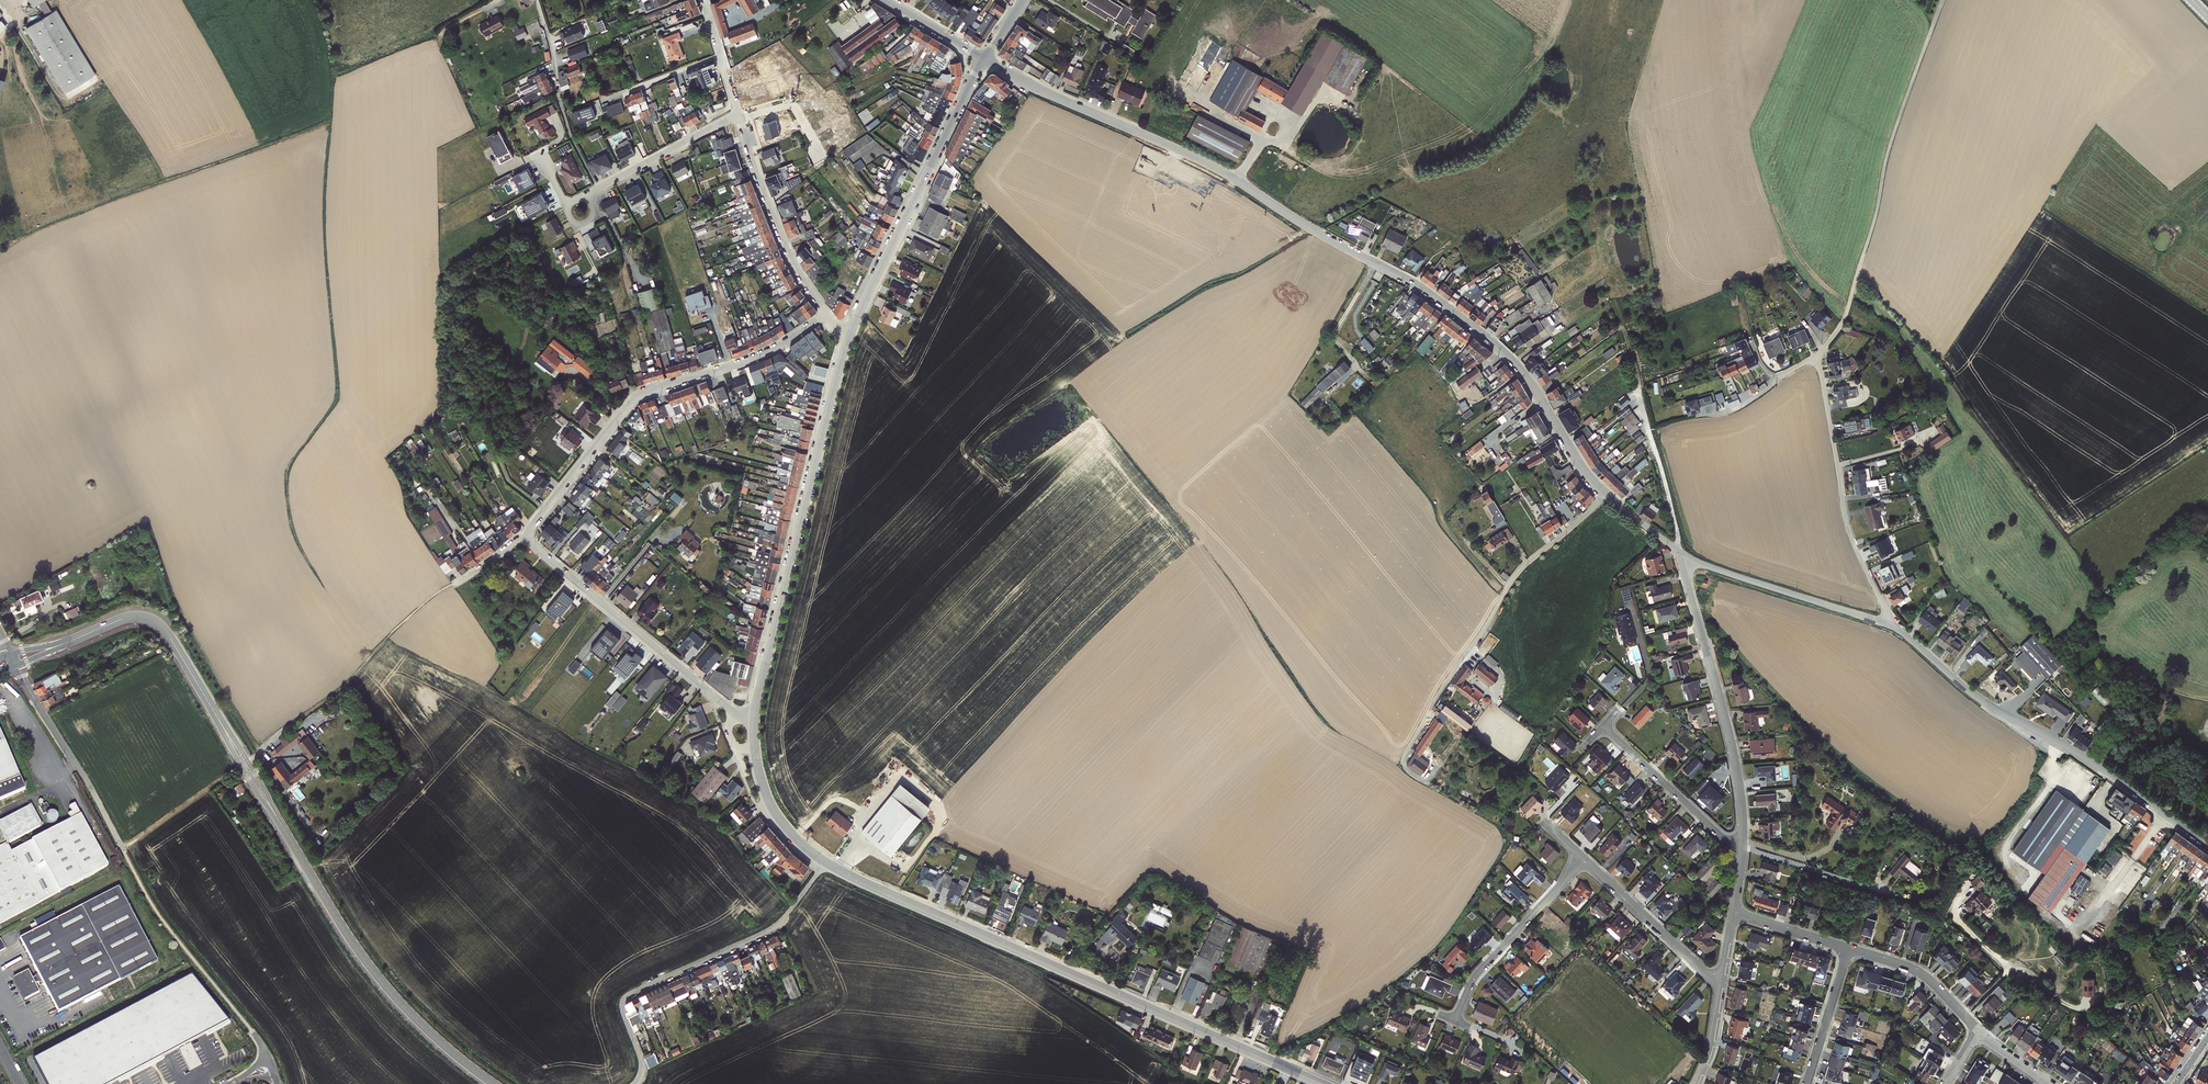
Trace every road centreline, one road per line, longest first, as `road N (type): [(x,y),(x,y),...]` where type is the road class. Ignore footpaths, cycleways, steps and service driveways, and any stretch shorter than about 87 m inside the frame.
road 1 (residential): [(1605,495),(1522,370),(1410,282),(1217,168),(984,59)]
road 2 (residential): [(825,862),(1327,1083)]
road 3 (unclassified): [(16,666),(158,914),(272,1066)]
road 4 (residential): [(849,334),(754,721)]
road 5 (residential): [(827,315),(764,353),(640,396),(524,536)]
road 6 (residential): [(2207,843),(1979,699),(1895,627)]
road 7 (residential): [(1943,0),(1889,148),(1842,322),(1818,356)]
road 8 (unclassified): [(280,822),(386,985),(495,1083)]
road 9 (residential): [(1605,495),(1515,576),(1402,760)]
road 10 (residential): [(1682,555),(1736,763),(1742,855)]
road 11 (residential): [(984,59),(849,334)]
road 12 (residential): [(524,536),(724,705),(754,721)]
road 13 (residential): [(1895,627),(1849,532),(1818,356)]
road 14 (residential): [(825,862),(773,928),(629,994)]
road 15 (track): [(278,736),(345,686),(424,603),(457,583)]
road 16 (residential): [(1895,627),(1682,555)]
road 17 (residential): [(738,114),(792,259),(827,315)]
road 18 (residential): [(1582,859),(1472,981),(1456,1020)]
road 19 (unclassified): [(78,638),(129,618),(152,620),(215,714)]
road 20 (residential): [(1742,855),(1603,726)]
road 21 (residential): [(1720,984),(1582,859)]
road 22 (residential): [(738,114),(586,195)]
road 23 (residential): [(754,721),(767,795),(799,842),(825,862)]
road 24 (residential): [(1977,1033),(1924,975),(1847,950)]
road 25 (track): [(122,850),(241,766)]
road 26 (residential): [(1847,950),(1806,1083)]
road 27 (residential): [(721,56),(601,102)]
road 28 (unclassified): [(280,822),(215,714)]
road 29 (unclassified): [(215,714),(280,822)]
road 30 (residential): [(1847,950),(1732,914)]

